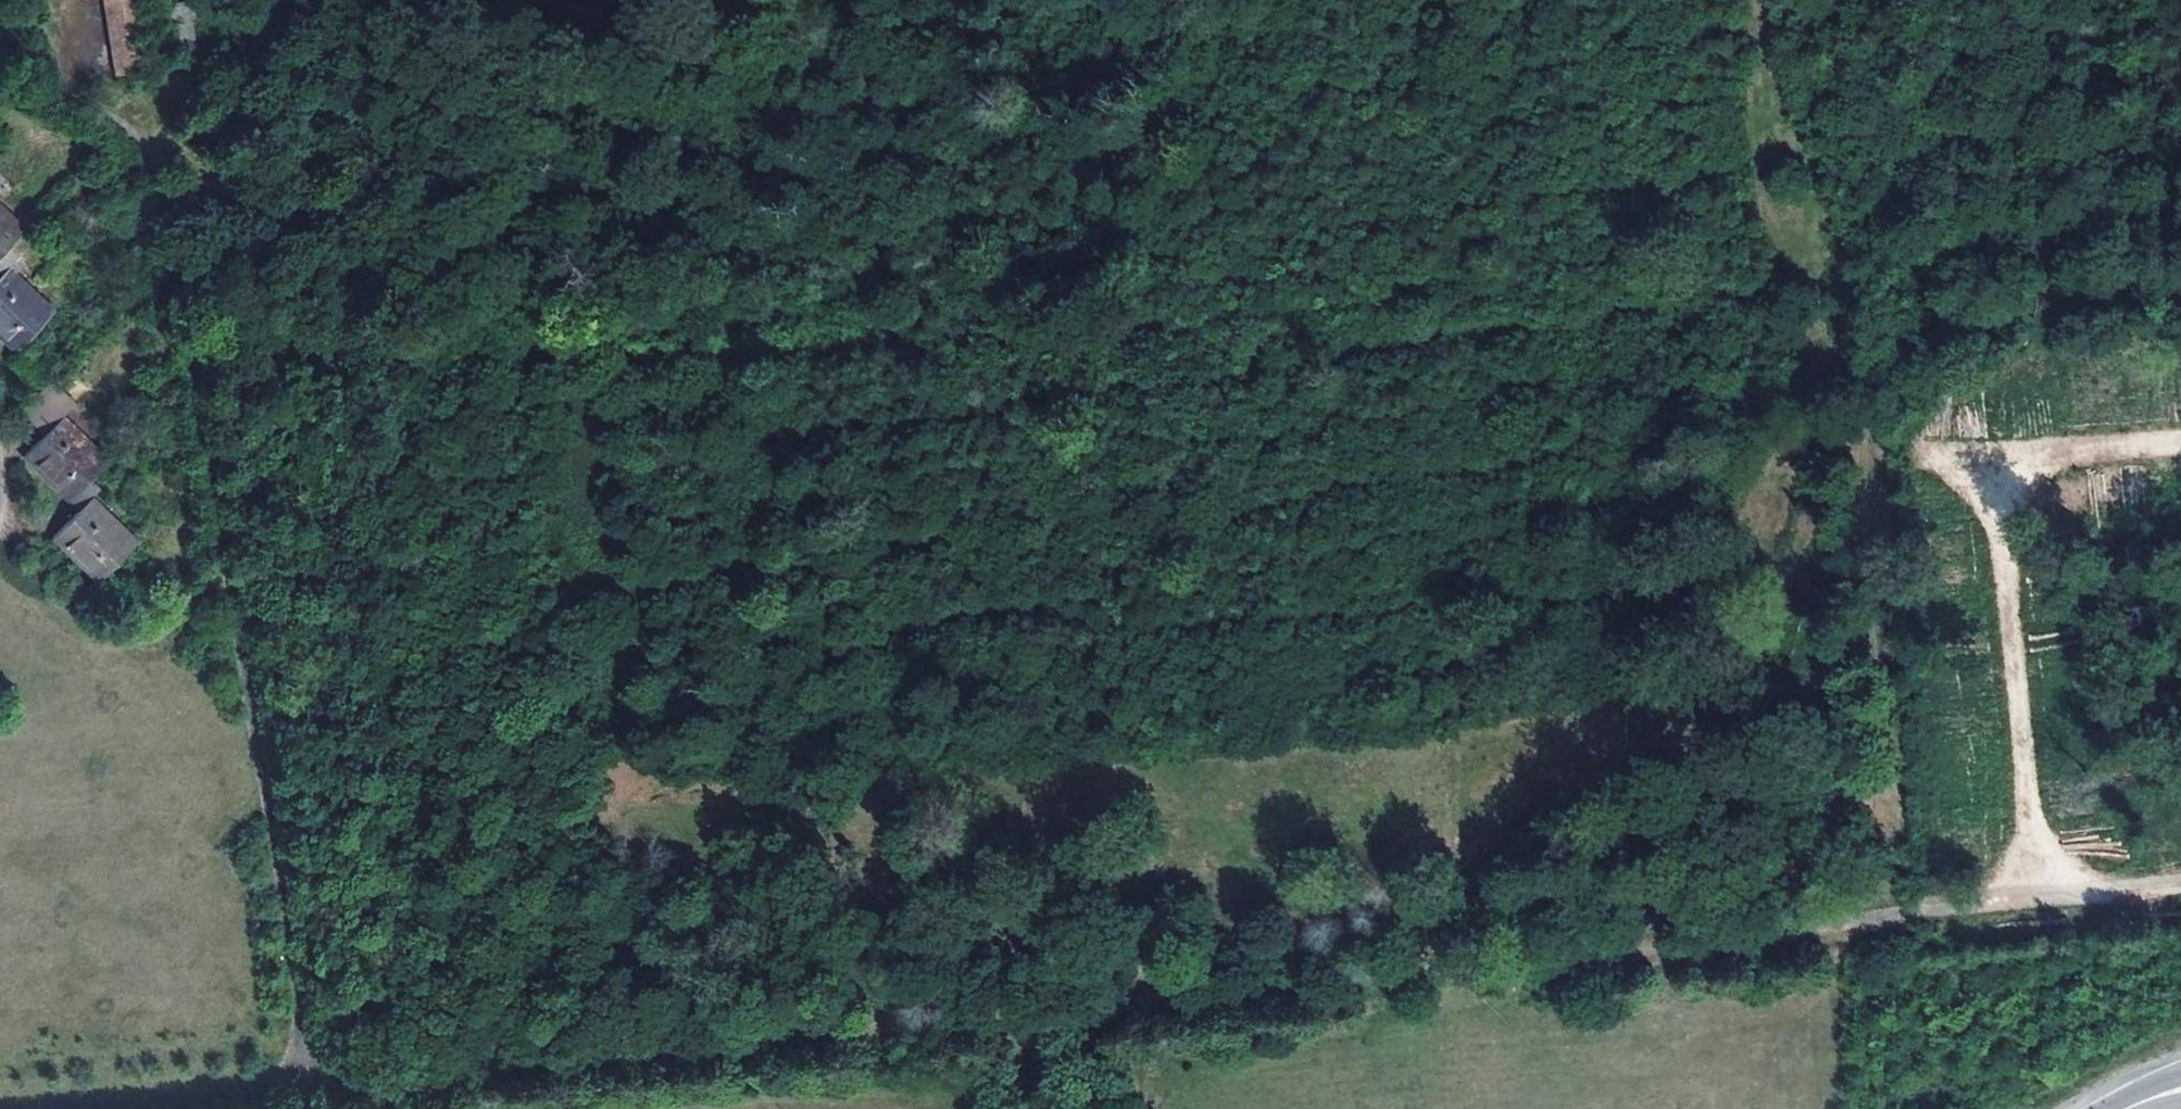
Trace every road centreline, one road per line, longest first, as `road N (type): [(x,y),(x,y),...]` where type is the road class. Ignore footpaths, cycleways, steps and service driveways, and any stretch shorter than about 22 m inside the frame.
road 1 (track): [(2047,900),(1998,463),(2180,448)]

